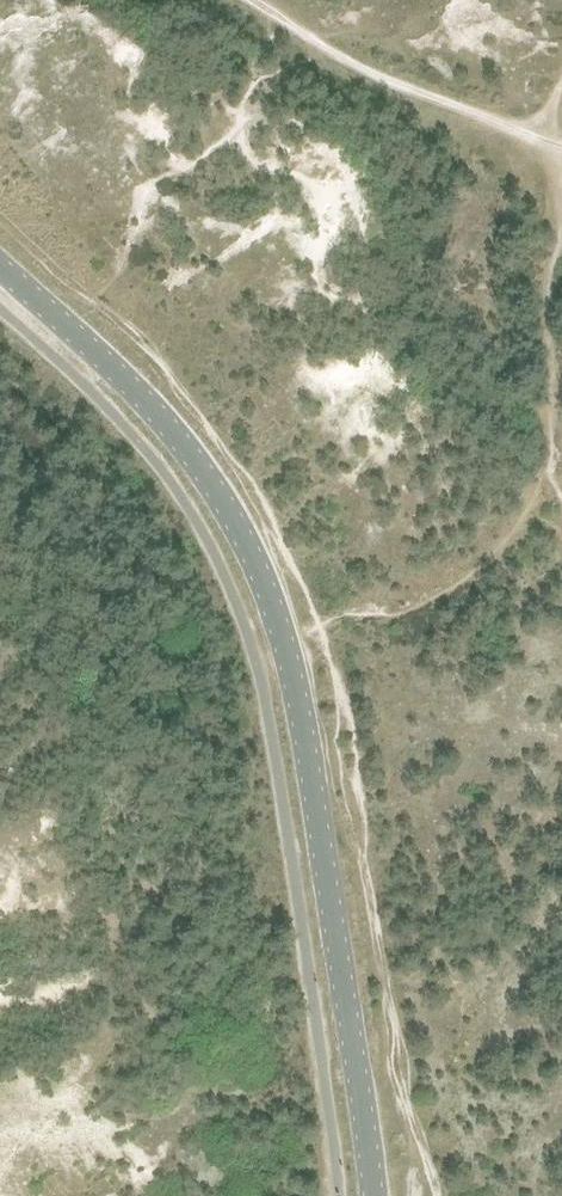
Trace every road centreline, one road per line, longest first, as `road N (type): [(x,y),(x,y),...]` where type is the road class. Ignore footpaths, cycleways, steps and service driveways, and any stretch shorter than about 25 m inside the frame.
road 1 (tertiary): [(373,1195),(306,745),(257,569),(213,484),(168,427),(0,266)]

